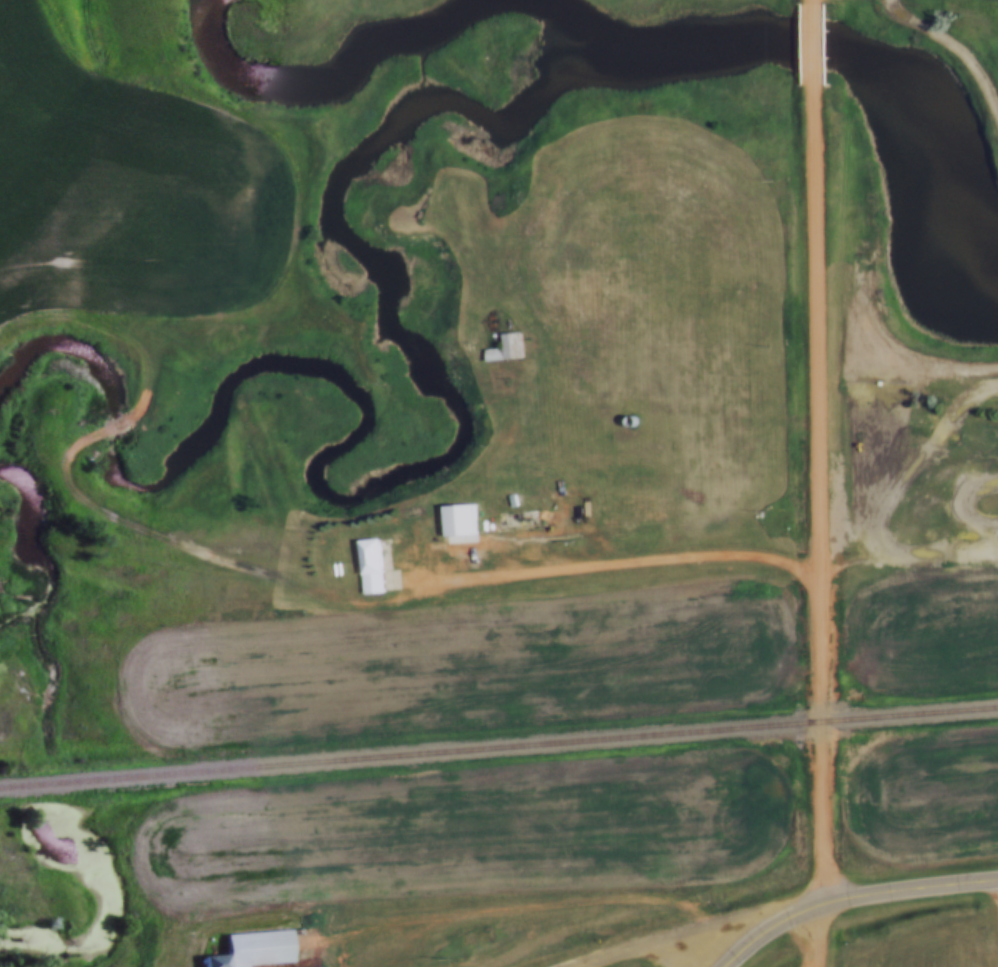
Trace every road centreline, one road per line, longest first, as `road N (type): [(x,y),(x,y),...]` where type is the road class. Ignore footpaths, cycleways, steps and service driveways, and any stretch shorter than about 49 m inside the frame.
road 1 (residential): [(823,966),(817,84)]
road 2 (track): [(415,582),(401,600),(378,606),(335,598),(135,525),(84,497),(68,477),(72,448),(86,434),(130,418),(147,398),(154,375),(145,354),(122,334),(66,312),(24,314),(0,327)]
road 3 (track): [(154,375),(173,357),(266,331),(307,329),(313,320),(314,302),(292,265),(289,240),(317,156),(311,140),(294,126),(239,120),(190,83)]
road 4 (track): [(714,926),(696,911),(660,901),(435,916),(353,945),(350,966)]
road 5 (track): [(519,372),(518,426),(478,542)]
road 6 (tertiary): [(823,905),(997,884)]

